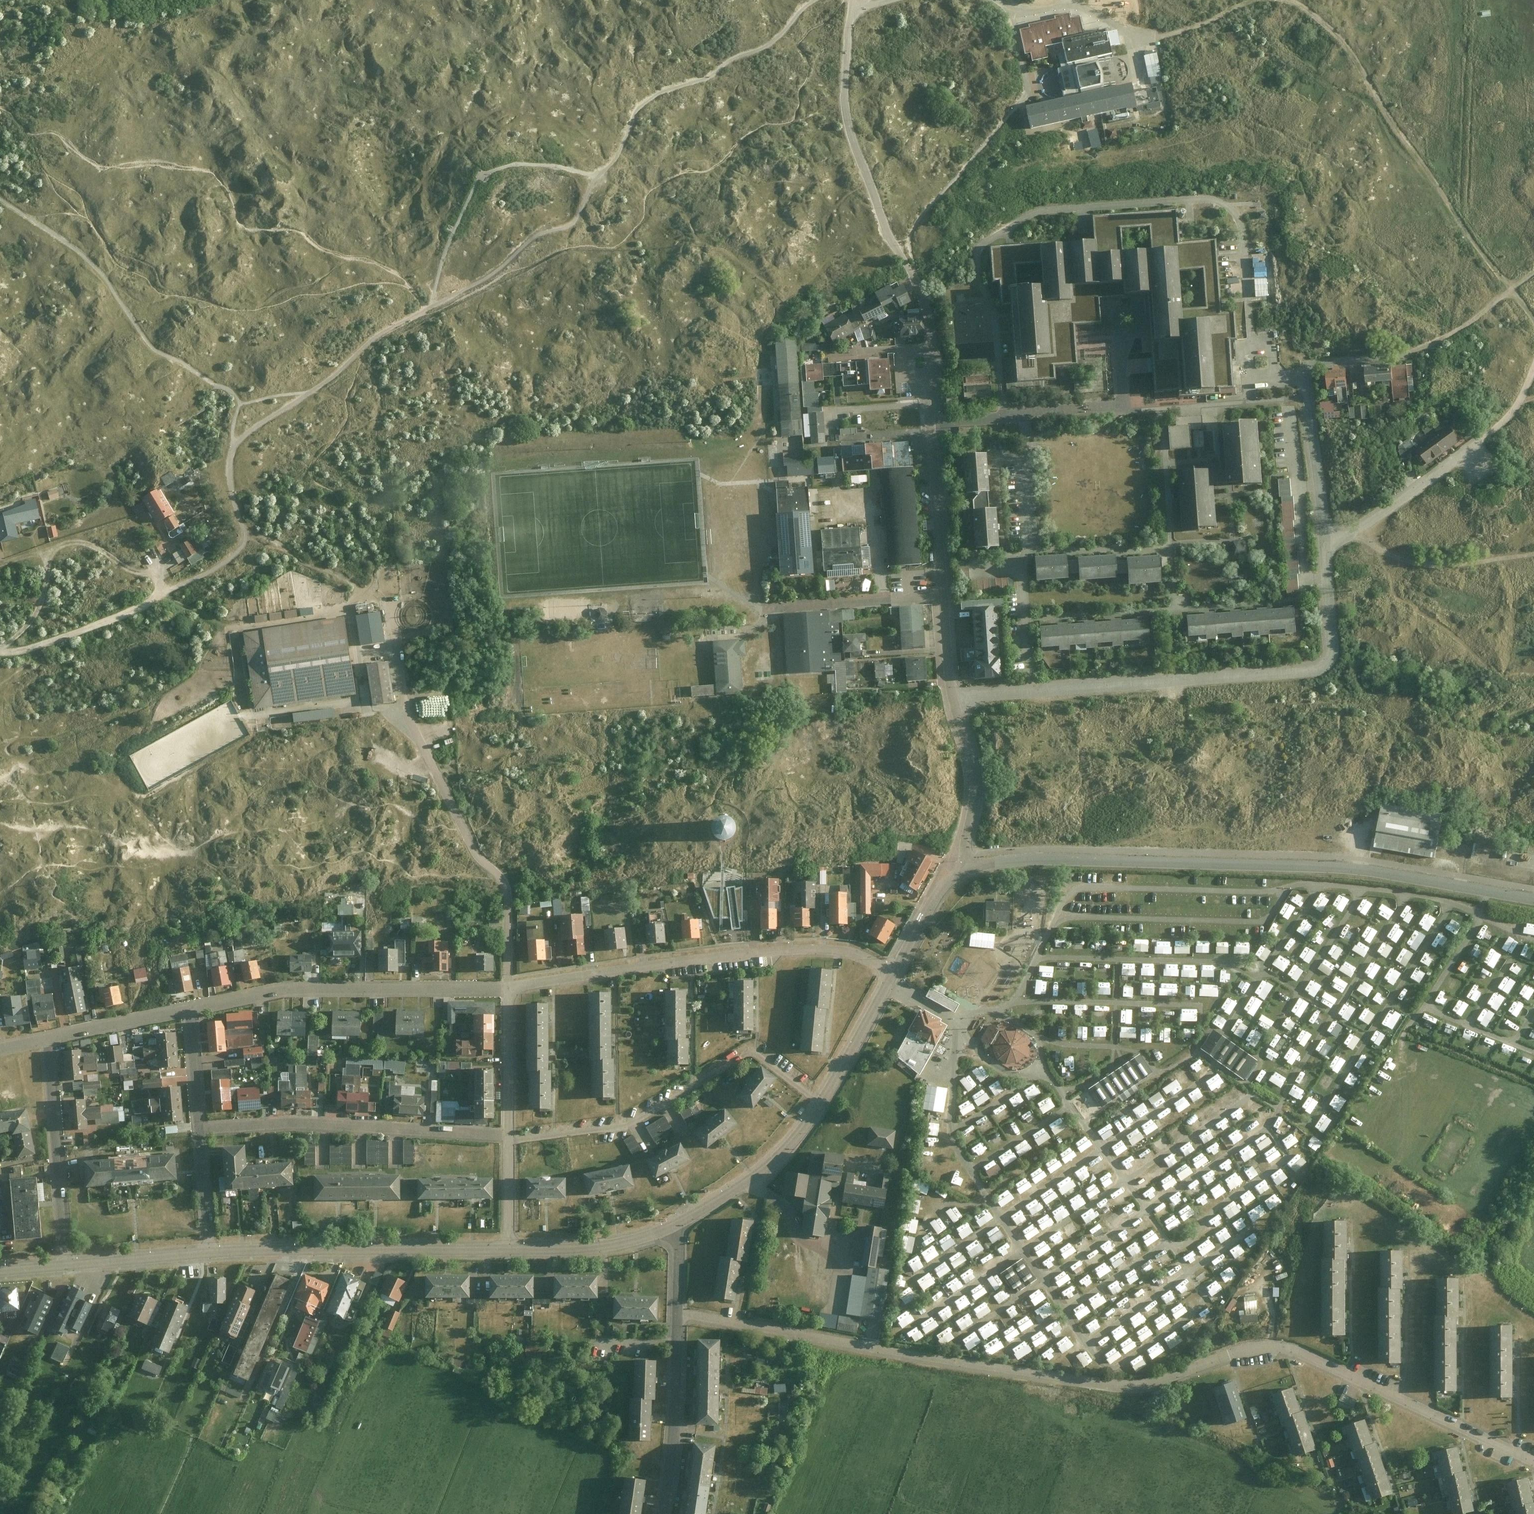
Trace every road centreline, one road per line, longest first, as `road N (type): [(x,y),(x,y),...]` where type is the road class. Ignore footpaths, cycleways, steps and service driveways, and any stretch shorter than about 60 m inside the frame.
road 1 (residential): [(675,1314),(1110,1386),(1140,1386),(1244,1350),(1280,1347),(1533,1462)]
road 2 (track): [(982,0),(1018,16),(1078,5),(1144,38),(1248,5),(1292,6),(1347,55),(1533,322)]
road 3 (unclassified): [(958,870),(1065,860),(1317,866),(1533,899)]
road 4 (residential): [(950,697),(1322,664),(1330,647),(1323,540)]
road 5 (residential): [(508,986),(809,945),(891,973)]
road 6 (residential): [(675,1226),(748,1185),(791,1143),(891,973)]
road 7 (residential): [(189,1008),(285,990),(508,986)]
road 8 (residential): [(950,697),(926,384)]
road 9 (residential): [(508,1135),(320,1125),(199,1130)]
road 10 (residential): [(207,1254),(507,1252)]
road 11 (residential): [(49,1037),(67,1266)]
road 12 (residential): [(675,1314),(673,1429),(659,1513)]
road 13 (track): [(1533,551),(1425,565),(1381,553),(1353,532)]
road 14 (residential): [(1323,540),(1353,532),(1477,443)]
road 15 (residential): [(1323,540),(1304,362)]
road 16 (residential): [(958,870),(972,788),(950,697)]
road 17 (residential): [(507,1252),(622,1243),(675,1226)]
road 18 (residential): [(508,986),(508,1135)]
road 19 (residential): [(49,1037),(189,1008)]
road 20 (residential): [(67,1266),(207,1254)]
road 21 (residential): [(207,1254),(199,1130)]
road 22 (residential): [(891,973),(958,870)]
road 23 (residential): [(199,1130),(189,1008)]

